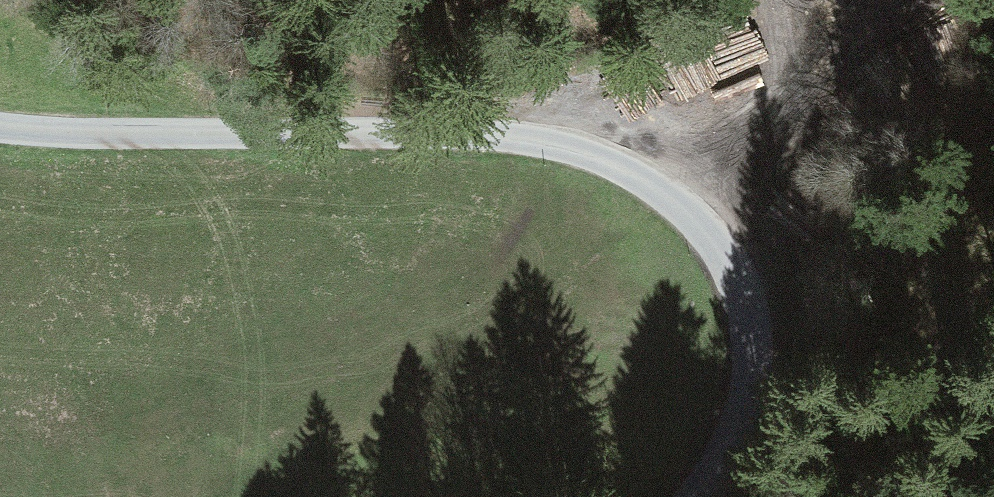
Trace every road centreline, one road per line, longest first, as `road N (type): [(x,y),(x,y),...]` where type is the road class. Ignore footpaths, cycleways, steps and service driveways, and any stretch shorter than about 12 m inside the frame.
road 1 (unclassified): [(0,126),(533,137),(621,157),(718,228),(752,304),(755,384),(723,470),(696,496)]
road 2 (track): [(621,157),(343,0)]
road 3 (track): [(621,157),(890,0)]

